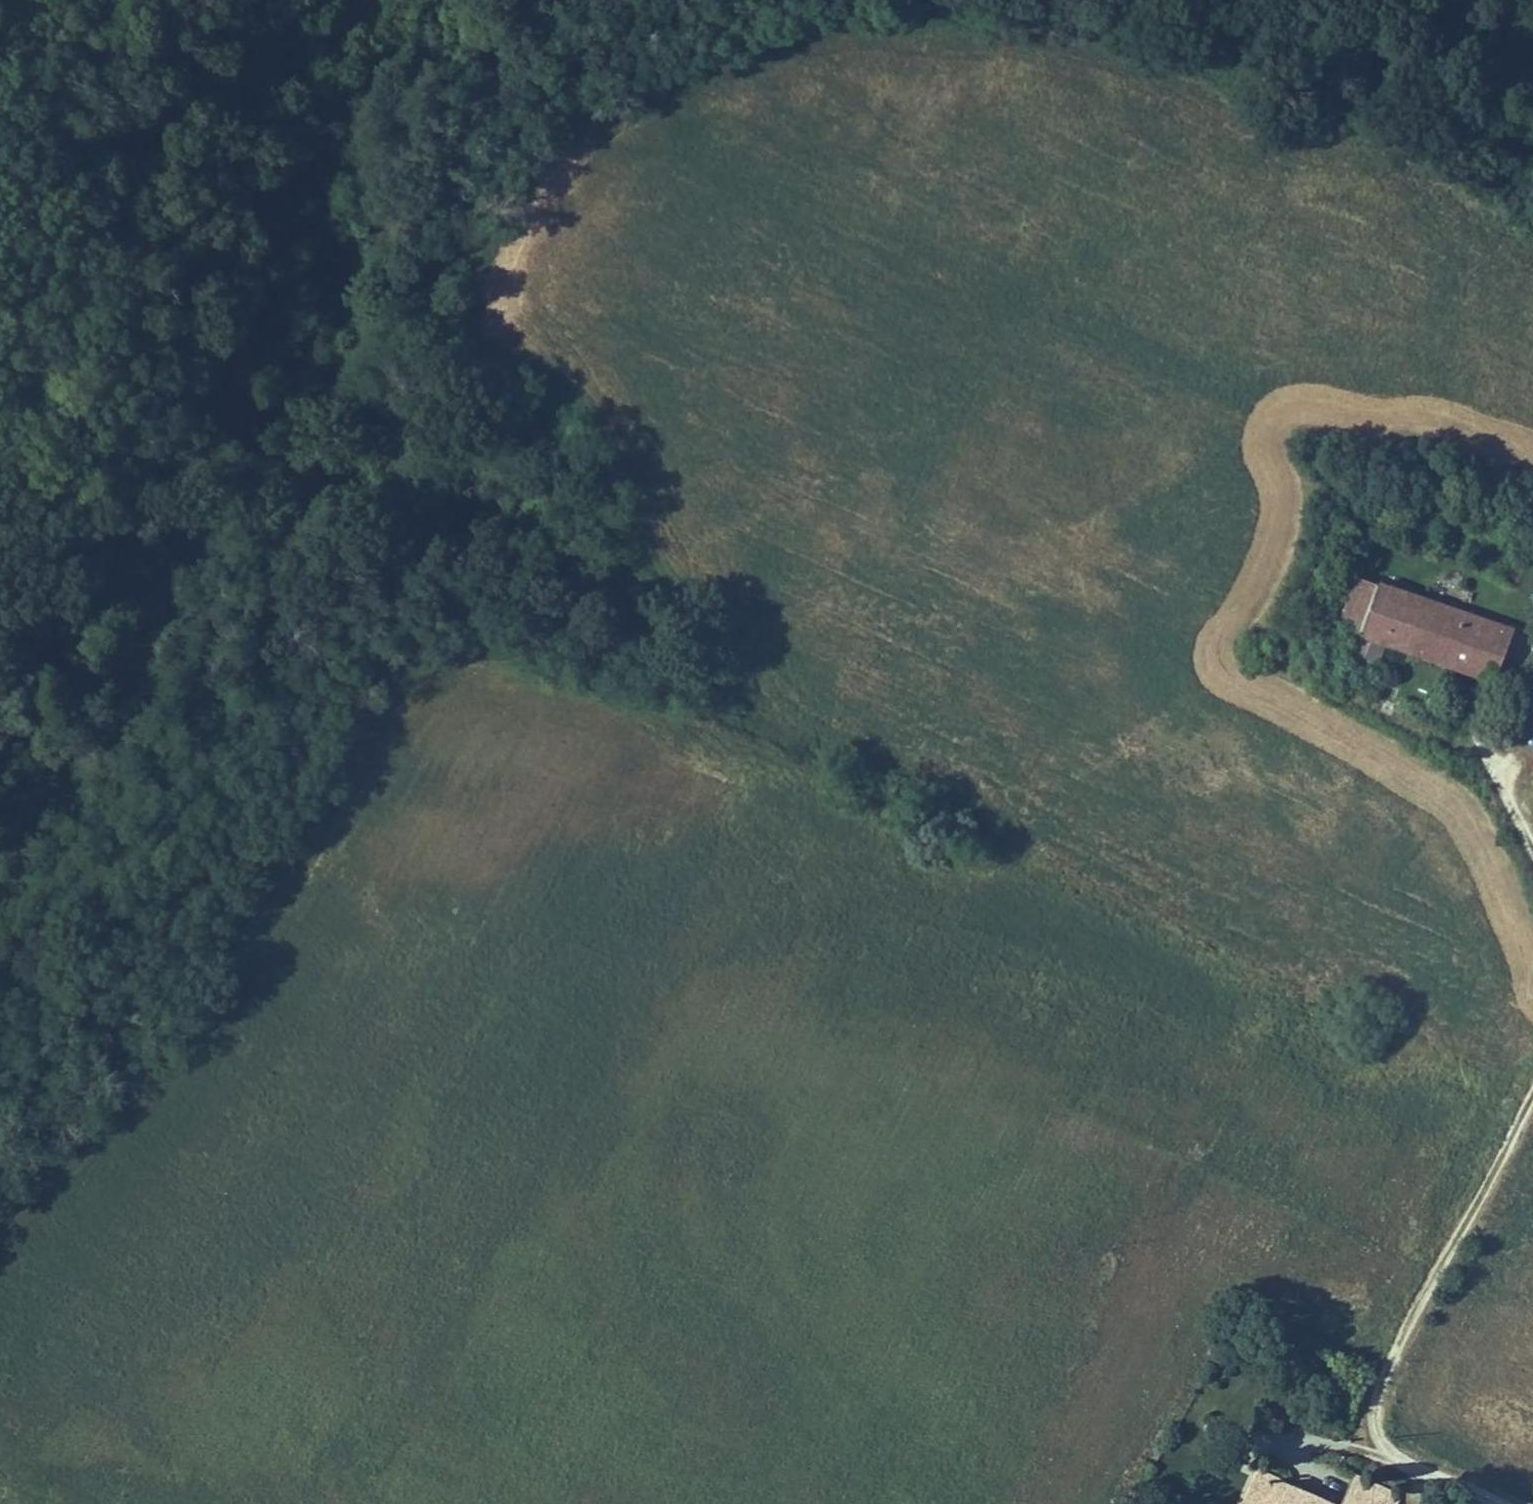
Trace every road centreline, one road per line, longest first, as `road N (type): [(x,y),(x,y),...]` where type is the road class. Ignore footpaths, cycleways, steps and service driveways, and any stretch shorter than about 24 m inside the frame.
road 1 (unclassified): [(1532,1129),(1397,1408),(1409,1464),(1433,1489),(1466,1503)]

